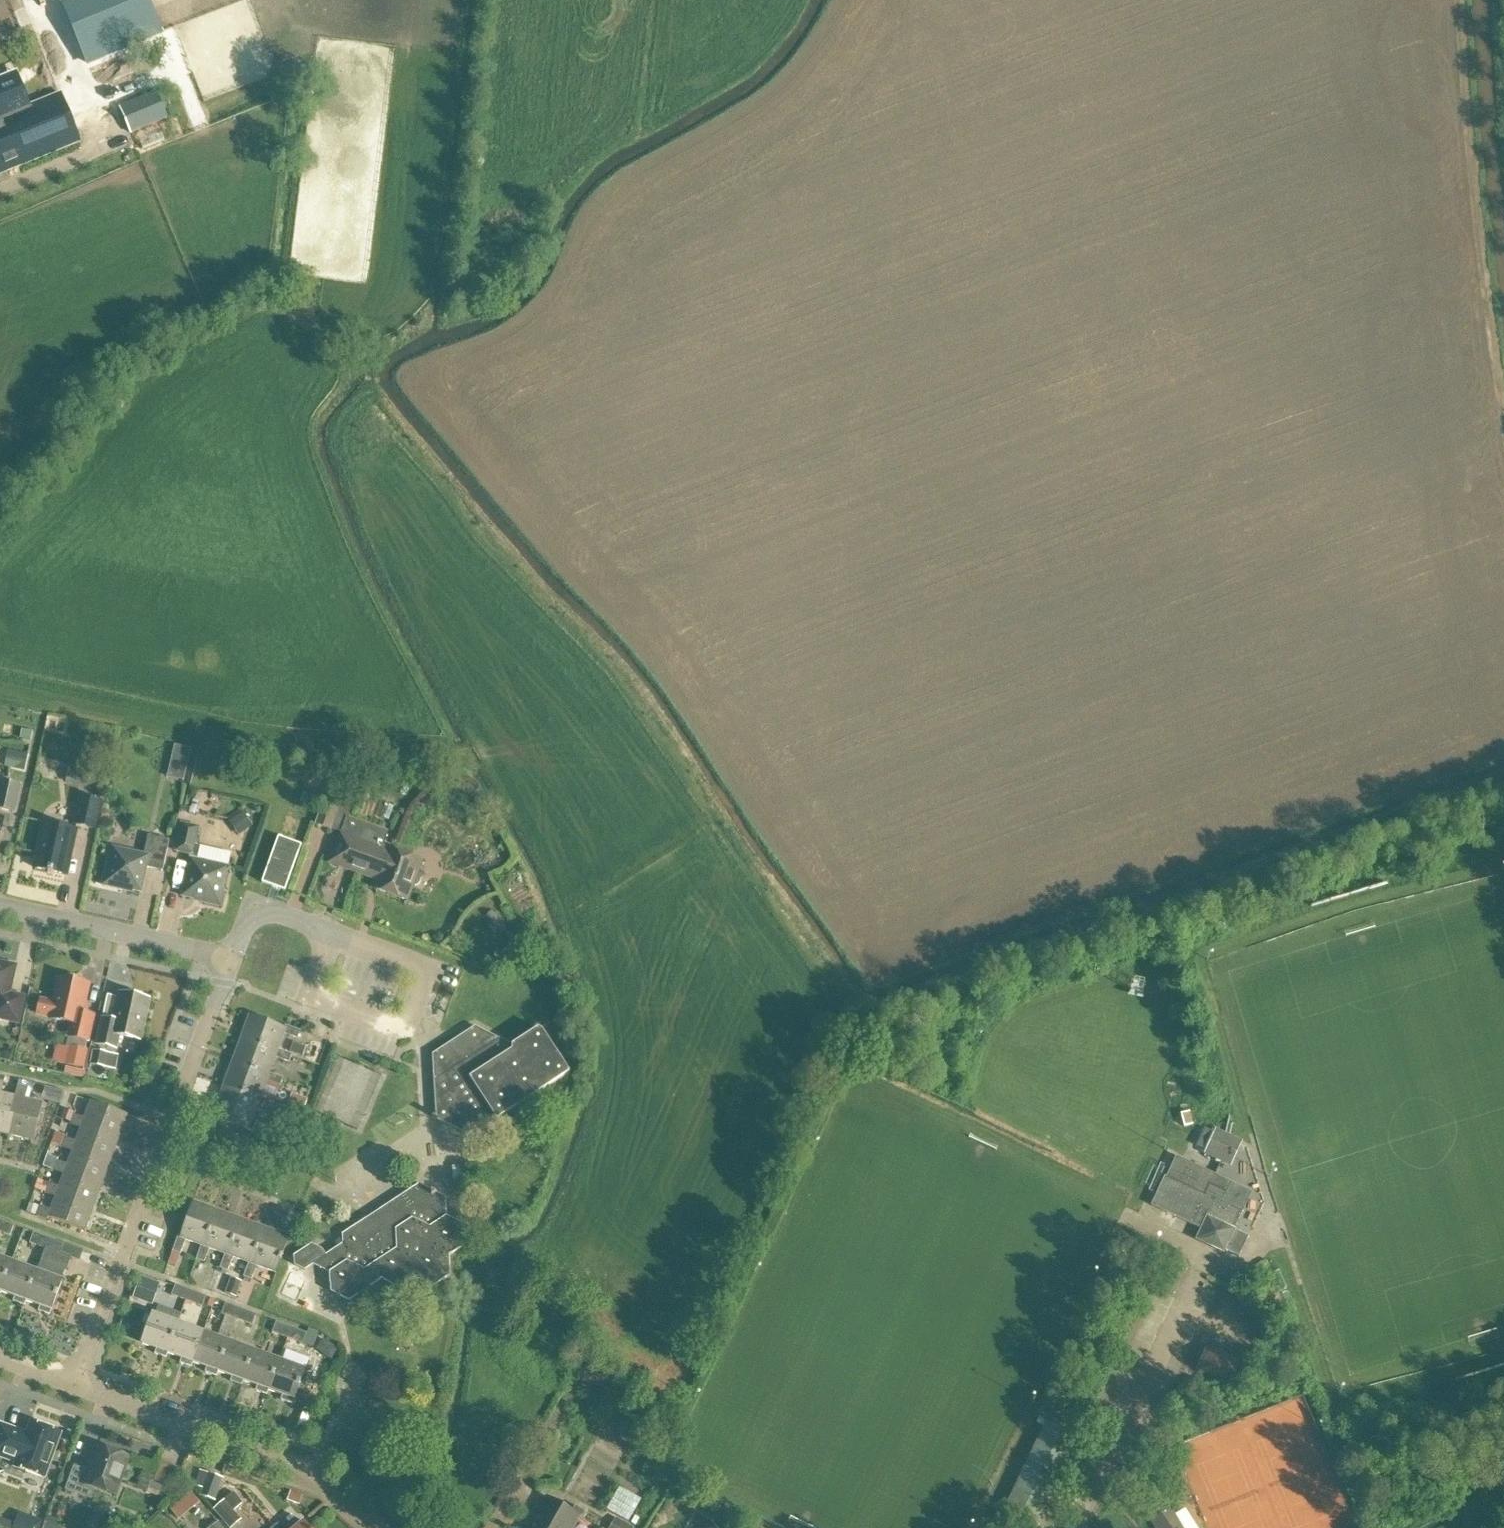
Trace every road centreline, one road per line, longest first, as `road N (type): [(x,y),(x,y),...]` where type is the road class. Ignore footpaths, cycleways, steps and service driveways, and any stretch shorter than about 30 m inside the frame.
road 1 (residential): [(81,1387),(229,959)]
road 2 (residential): [(366,1527),(314,1479),(81,1387)]
road 3 (residential): [(409,1029),(431,970),(254,909),(229,959)]
road 4 (residential): [(1076,1527),(1202,1281)]
road 5 (residential): [(229,959),(0,907)]

